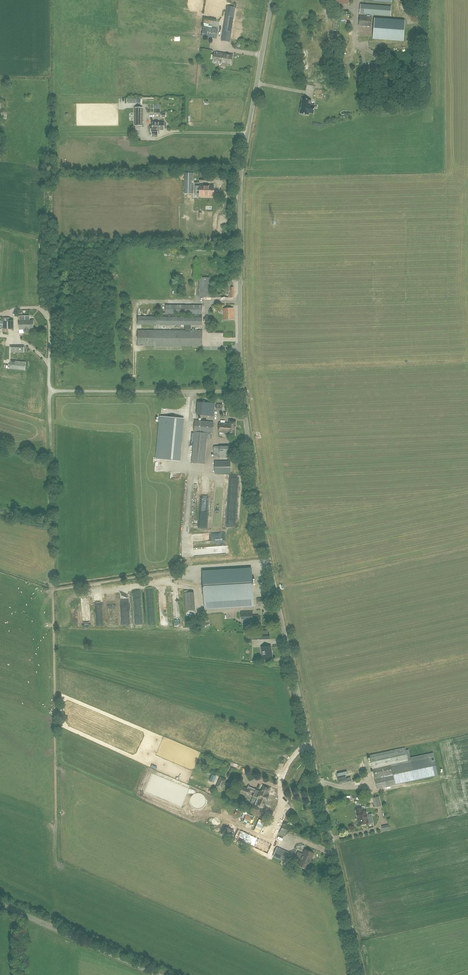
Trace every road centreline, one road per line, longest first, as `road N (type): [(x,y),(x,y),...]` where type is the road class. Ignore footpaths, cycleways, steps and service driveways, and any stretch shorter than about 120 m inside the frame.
road 1 (unclassified): [(361,974),(263,533),(244,390)]
road 2 (unclassified): [(244,390),(241,184),(272,0)]
road 3 (unclassified): [(51,392),(244,390)]
road 4 (unclassified): [(159,974),(0,904)]

